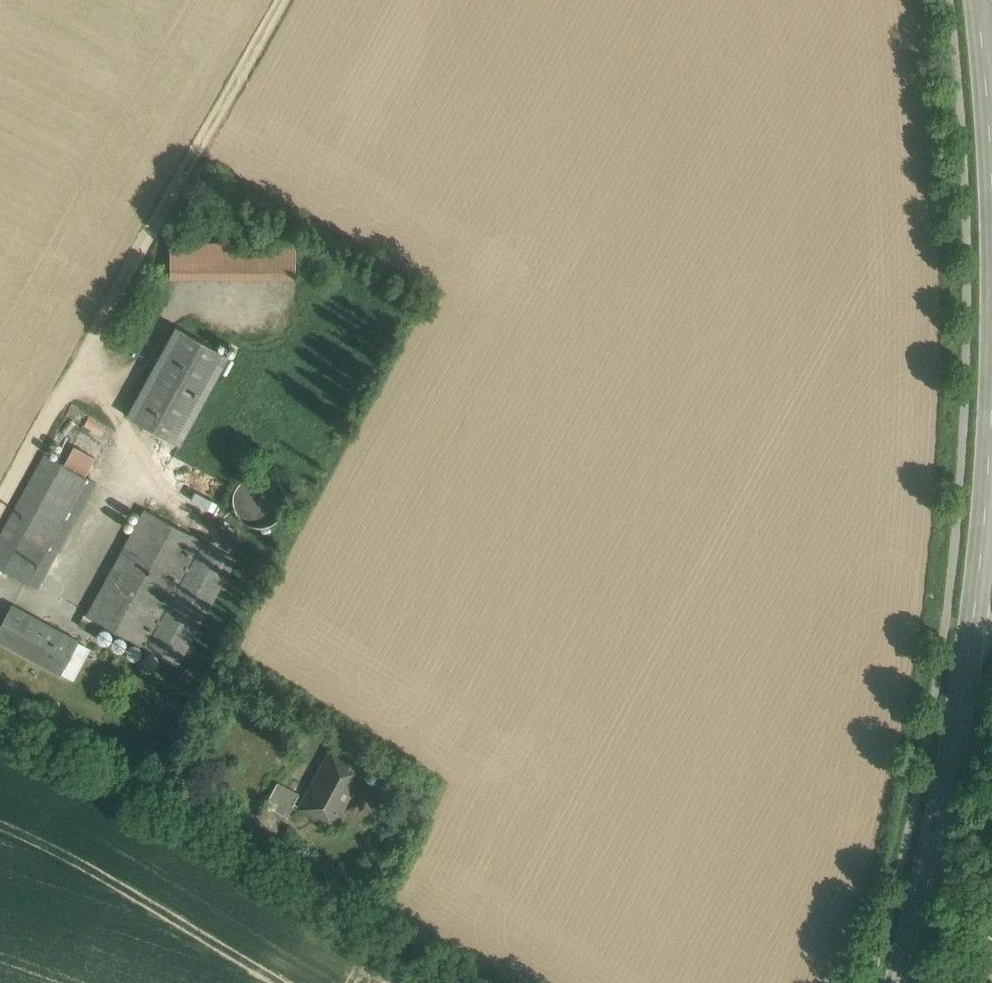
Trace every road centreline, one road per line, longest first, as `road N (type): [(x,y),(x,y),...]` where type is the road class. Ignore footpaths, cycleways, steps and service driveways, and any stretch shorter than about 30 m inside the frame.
road 1 (tertiary): [(975,0),(990,263),(985,499),(942,813),(896,982)]
road 2 (track): [(285,0),(0,515)]
road 3 (unclassified): [(0,736),(221,839),(449,982)]

